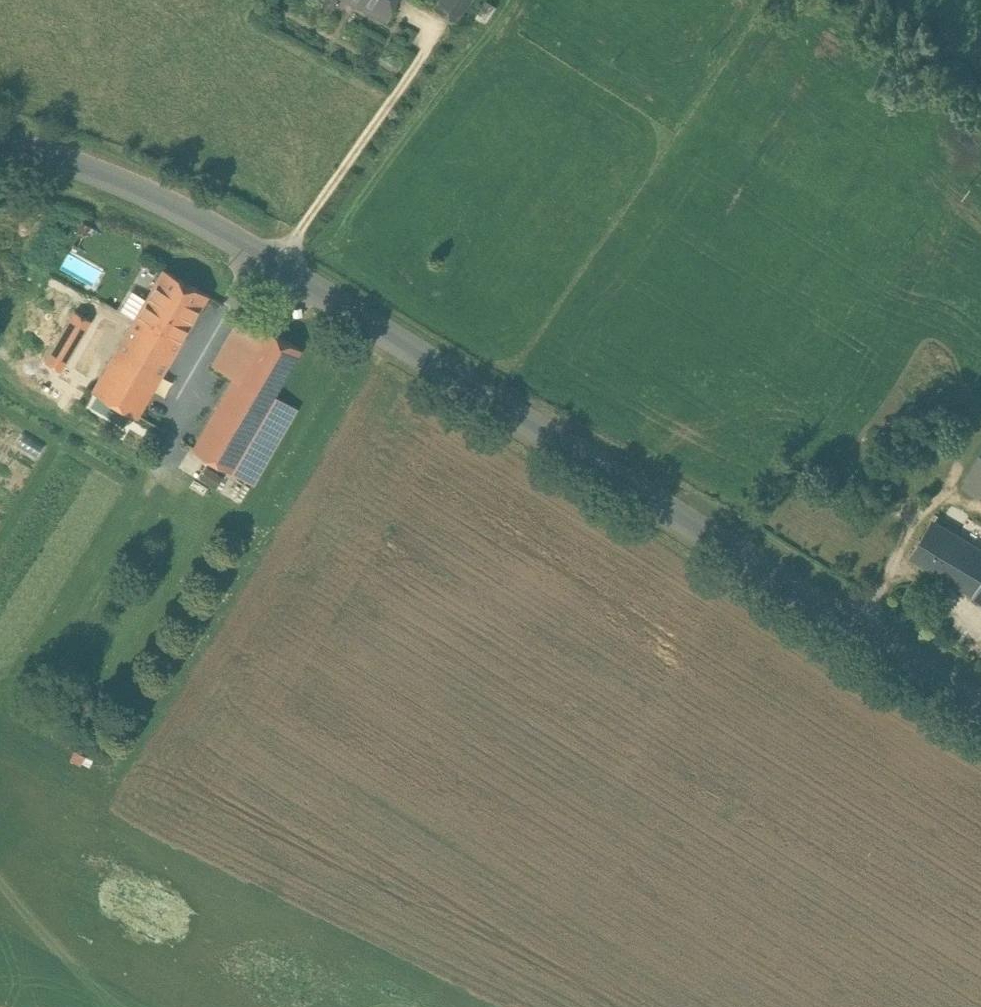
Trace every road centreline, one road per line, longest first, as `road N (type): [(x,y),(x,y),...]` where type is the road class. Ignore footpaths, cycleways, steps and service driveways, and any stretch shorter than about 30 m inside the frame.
road 1 (unclassified): [(980,700),(234,235),(138,185),(0,142)]

